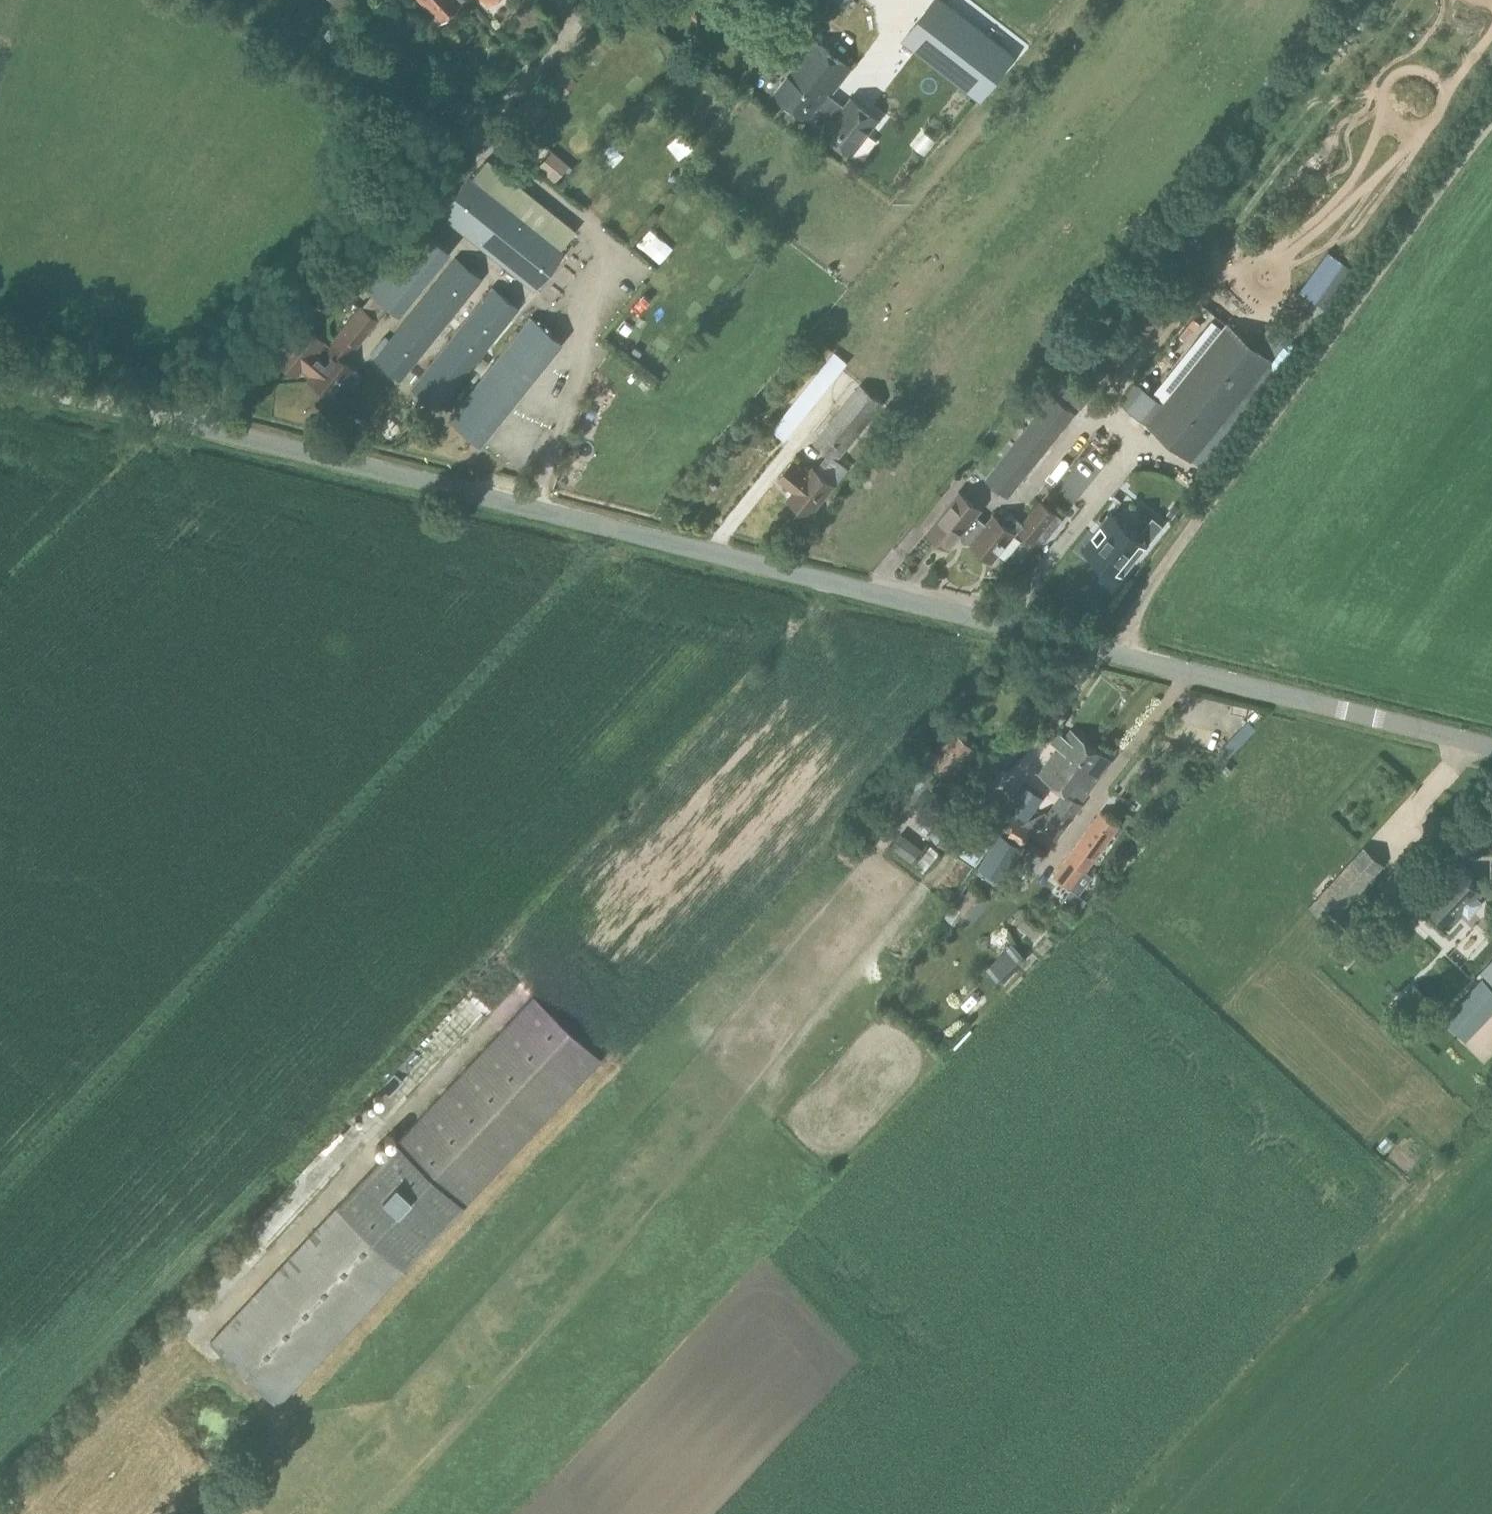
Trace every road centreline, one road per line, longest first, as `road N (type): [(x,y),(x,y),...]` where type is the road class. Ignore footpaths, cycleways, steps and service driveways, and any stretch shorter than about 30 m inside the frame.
road 1 (unclassified): [(1491,750),(0,377)]

